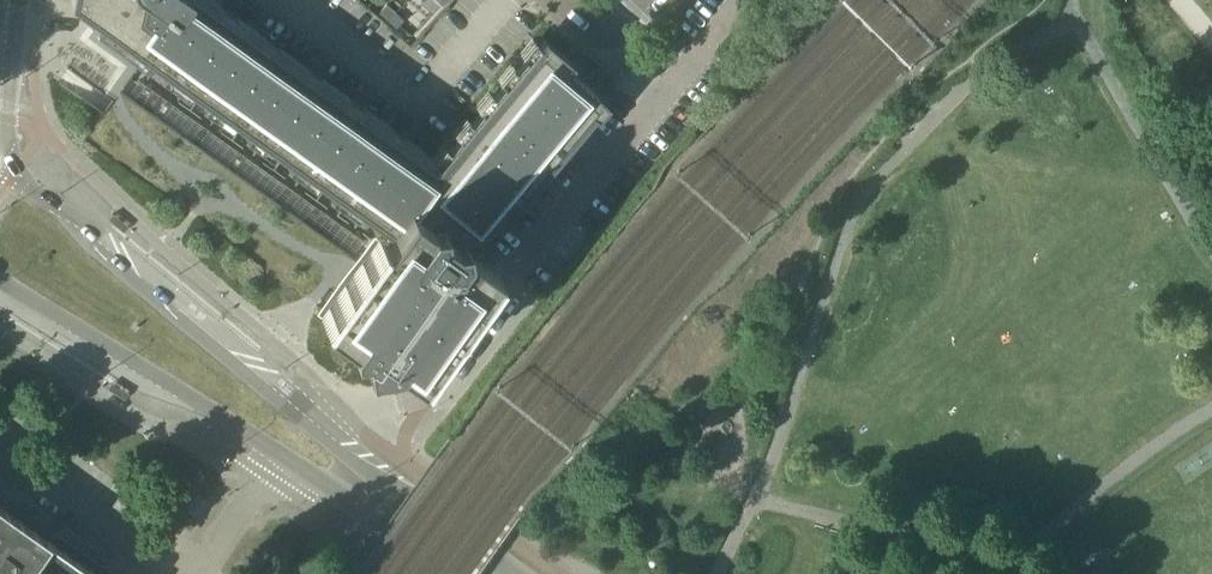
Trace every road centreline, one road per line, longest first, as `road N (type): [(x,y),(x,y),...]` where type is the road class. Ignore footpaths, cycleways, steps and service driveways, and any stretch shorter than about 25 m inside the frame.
road 1 (residential): [(335,448),(358,425),(426,394),(664,92)]
road 2 (tertiary): [(335,448),(0,154)]
road 3 (tertiary): [(0,292),(273,451)]
road 4 (tertiary): [(512,573),(335,448)]
road 5 (tertiary): [(273,451),(452,573)]
road 6 (residential): [(0,449),(172,573)]
road 7 (residential): [(200,573),(273,451)]
road 8 (residential): [(664,92),(744,0)]

